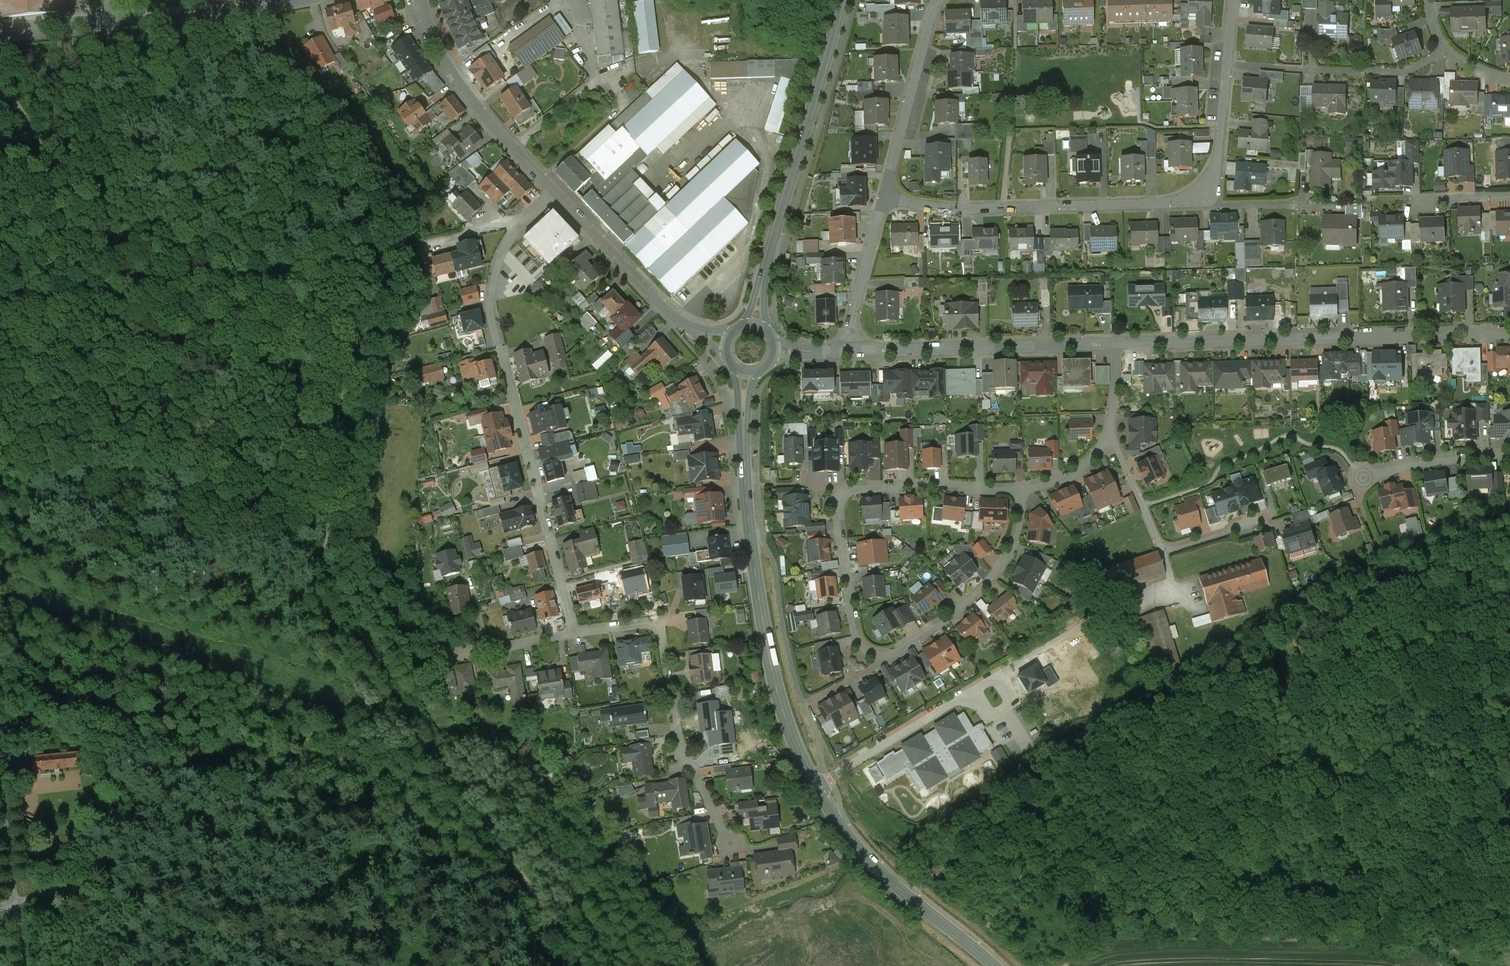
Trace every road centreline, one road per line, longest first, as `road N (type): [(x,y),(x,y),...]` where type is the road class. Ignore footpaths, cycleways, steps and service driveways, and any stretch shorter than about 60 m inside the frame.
road 1 (residential): [(1024,494),(1016,539),(990,577),(962,605),(881,658),(863,650),(854,634),(838,505),(847,493),(937,487)]
road 2 (residential): [(554,192),(504,243),(494,303),(574,634)]
road 3 (secondary): [(747,375),(745,481),(758,591),(781,708),(812,785)]
road 4 (unclassified): [(812,785),(1087,620),(1130,608)]
road 5 (secondary): [(844,0),(754,323)]
road 6 (residential): [(574,634),(649,622),(661,633),(680,742),(732,847)]
road 7 (residential): [(888,194),(1008,202),(1171,197),(1204,183)]
road 8 (residential): [(312,0),(0,29)]
road 9 (residential): [(846,352),(1118,344)]
road 10 (secondary): [(812,785),(867,862),(992,965)]
road 11 (residential): [(1118,344),(1359,338)]
road 12 (residential): [(423,0),(432,38),(462,88),(554,192)]
road 13 (residential): [(554,192),(673,316),(725,342)]
road 14 (residential): [(888,194),(939,0)]
road 15 (residential): [(846,352),(888,194)]
road 16 (residential): [(1359,338),(1509,334)]
road 17 (residential): [(574,634),(427,657)]
road 18 (residential): [(1366,478),(1509,457)]
road 19 (unclassified): [(0,772),(17,909)]
road 20 (residential): [(1163,555),(1111,435)]
road 21 (residential): [(1204,183),(1223,143),(1229,65)]

